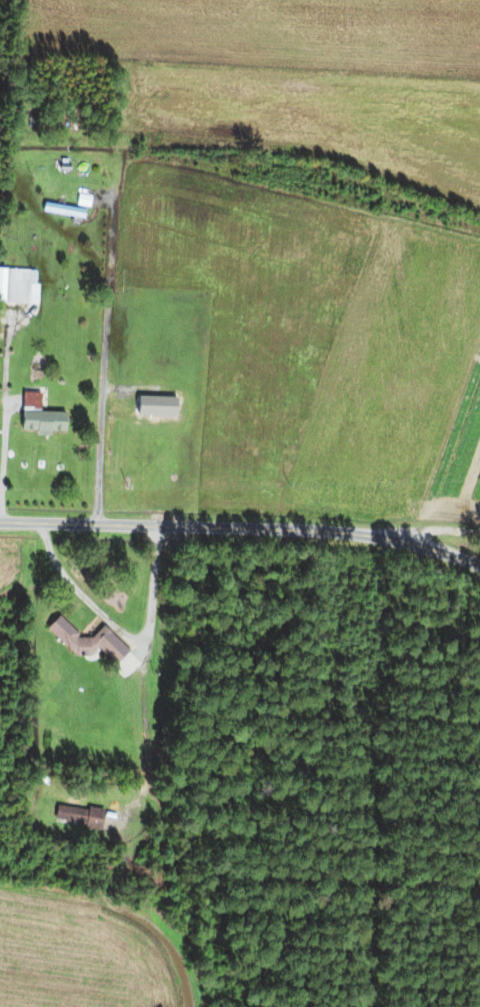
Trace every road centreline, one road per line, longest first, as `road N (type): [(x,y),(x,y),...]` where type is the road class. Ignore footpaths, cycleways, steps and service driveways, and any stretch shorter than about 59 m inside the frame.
road 1 (residential): [(0,523),(361,536),(479,571)]

